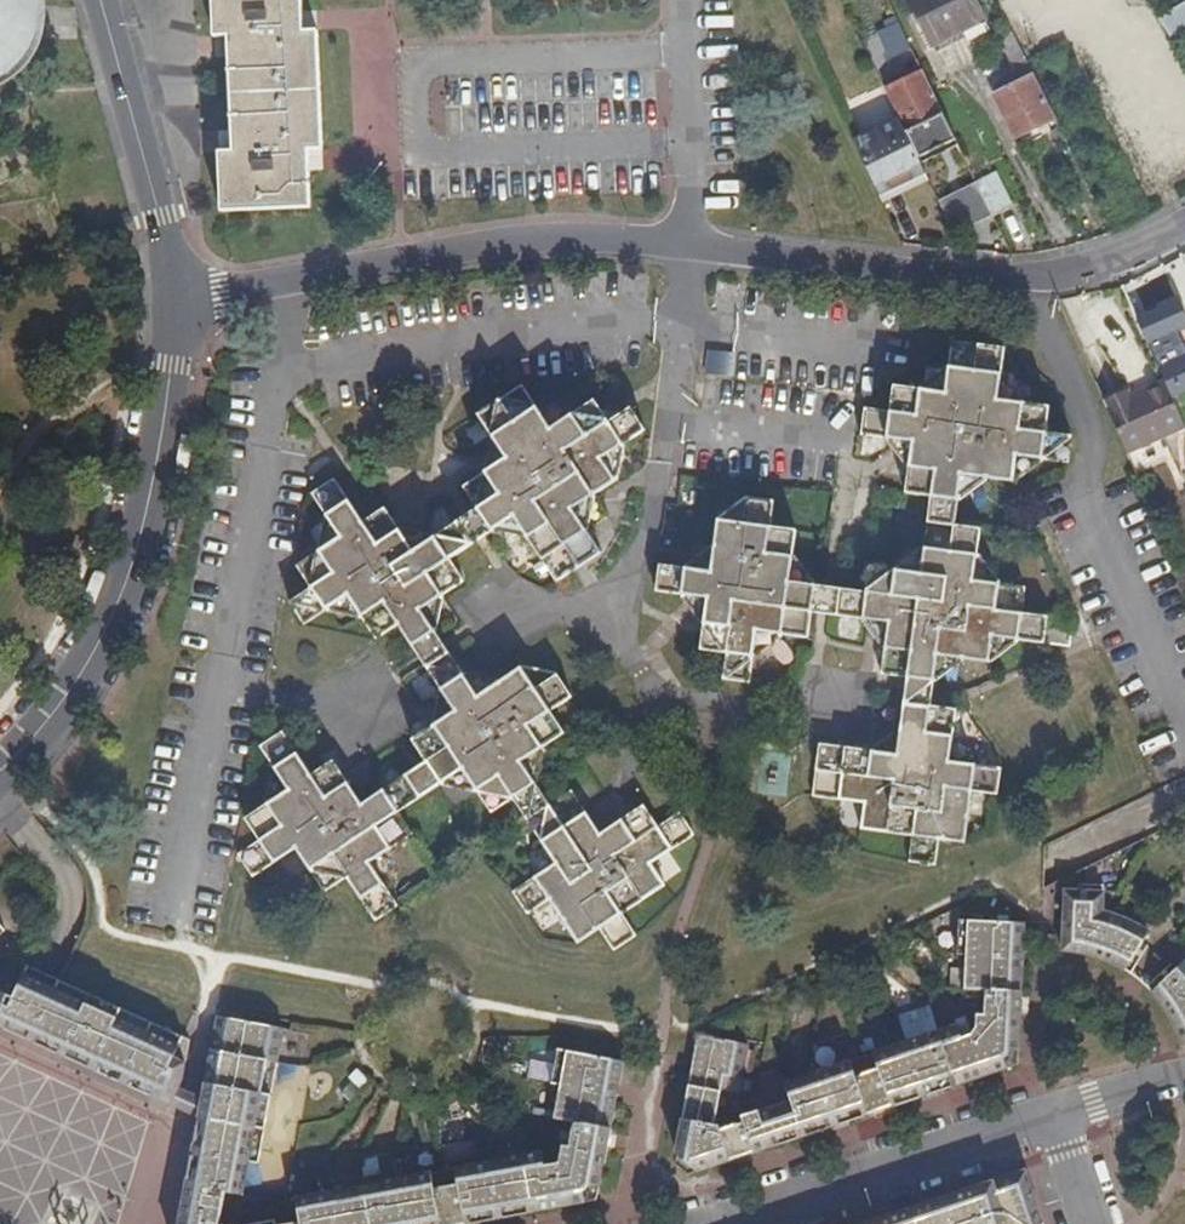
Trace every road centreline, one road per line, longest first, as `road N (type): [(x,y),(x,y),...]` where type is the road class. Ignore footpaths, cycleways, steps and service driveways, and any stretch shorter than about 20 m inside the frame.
road 1 (residential): [(0,772),(76,681),(117,604),(150,493),(182,299)]
road 2 (residential): [(182,299),(554,238),(688,246)]
road 3 (residential): [(688,246),(913,278),(1026,283),(1114,260),(1184,227)]
road 4 (residential): [(1055,1118),(724,1223)]
road 5 (tertiary): [(101,0),(182,299)]
road 6 (residential): [(688,246),(683,0)]
road 7 (residential): [(1184,1078),(1055,1118)]

